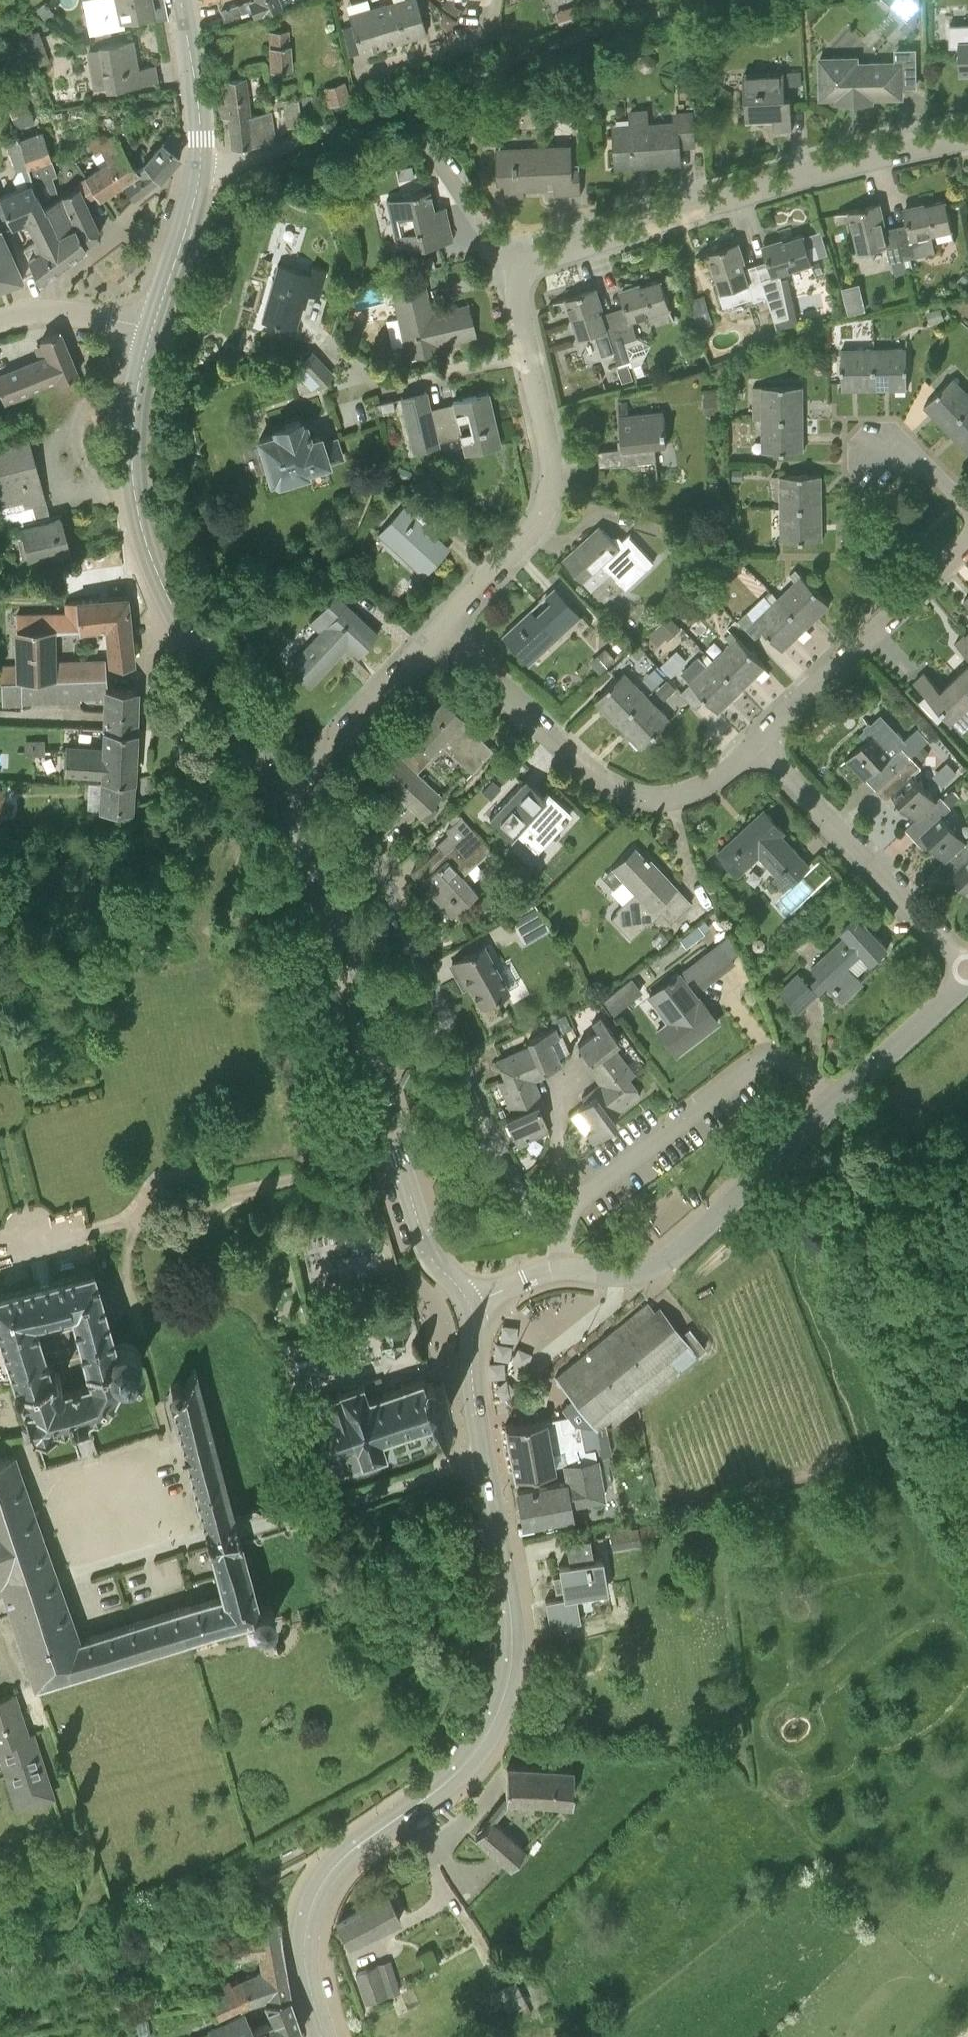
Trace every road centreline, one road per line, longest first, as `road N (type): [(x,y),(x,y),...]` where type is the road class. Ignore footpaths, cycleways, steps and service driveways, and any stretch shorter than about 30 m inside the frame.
road 1 (secondary): [(325,2036),(305,1946),(320,1887),(353,1848),(464,1765),(488,1732),(510,1674),(511,1608),(476,1412),(468,1305)]
road 2 (secondary): [(468,1305),(428,1249),(318,890),(280,792)]
road 3 (residential): [(200,168),(308,140),(557,45),(716,0)]
road 4 (unclassified): [(563,1232),(527,1207),(348,793),(319,759)]
road 5 (secondary): [(280,792),(187,638),(146,540),(134,489),(134,415),(153,330)]
road 6 (residential): [(520,267),(713,202),(967,137)]
road 7 (residential): [(442,619),(600,765),(637,787),(694,786),(757,743)]
road 8 (unclassified): [(563,1232),(583,1196),(758,1062),(791,1061),(833,1104)]
road 9 (tertiary): [(561,1269),(619,1273),(656,1265),(833,1104)]
road 10 (residential): [(967,969),(757,743)]
road 11 (residential): [(442,619),(523,542),(540,516),(548,440),(529,356)]
road 12 (residential): [(757,743),(967,536)]
road 13 (track): [(0,1601),(237,1529)]
road 14 (residential): [(529,356),(358,383),(309,328)]
road 15 (residential): [(319,759),(442,619)]
road 16 (tertiary): [(833,1104),(967,978)]
road 17 (secondary): [(200,168),(180,0)]
road 18 (secondary): [(153,330),(200,168)]
road 19 (tertiary): [(0,320),(53,310),(153,330)]
road 20 (residential): [(520,267),(500,252),(433,153)]
road 21 (track): [(767,1166),(902,1158)]

